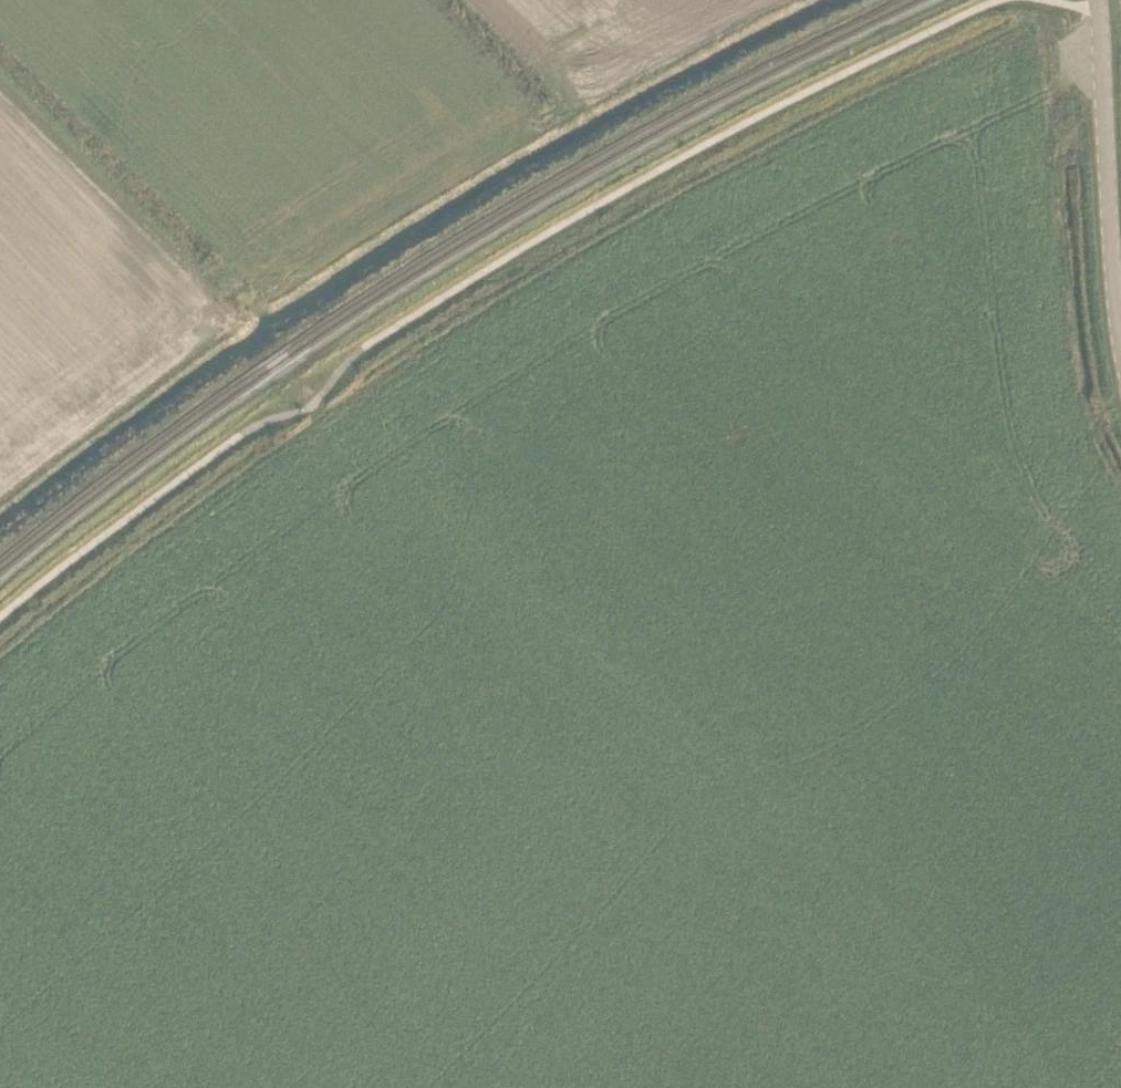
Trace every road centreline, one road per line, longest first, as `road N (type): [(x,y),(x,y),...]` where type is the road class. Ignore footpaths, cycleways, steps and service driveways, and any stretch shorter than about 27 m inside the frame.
road 1 (unclassified): [(1120,361),(1098,0)]

